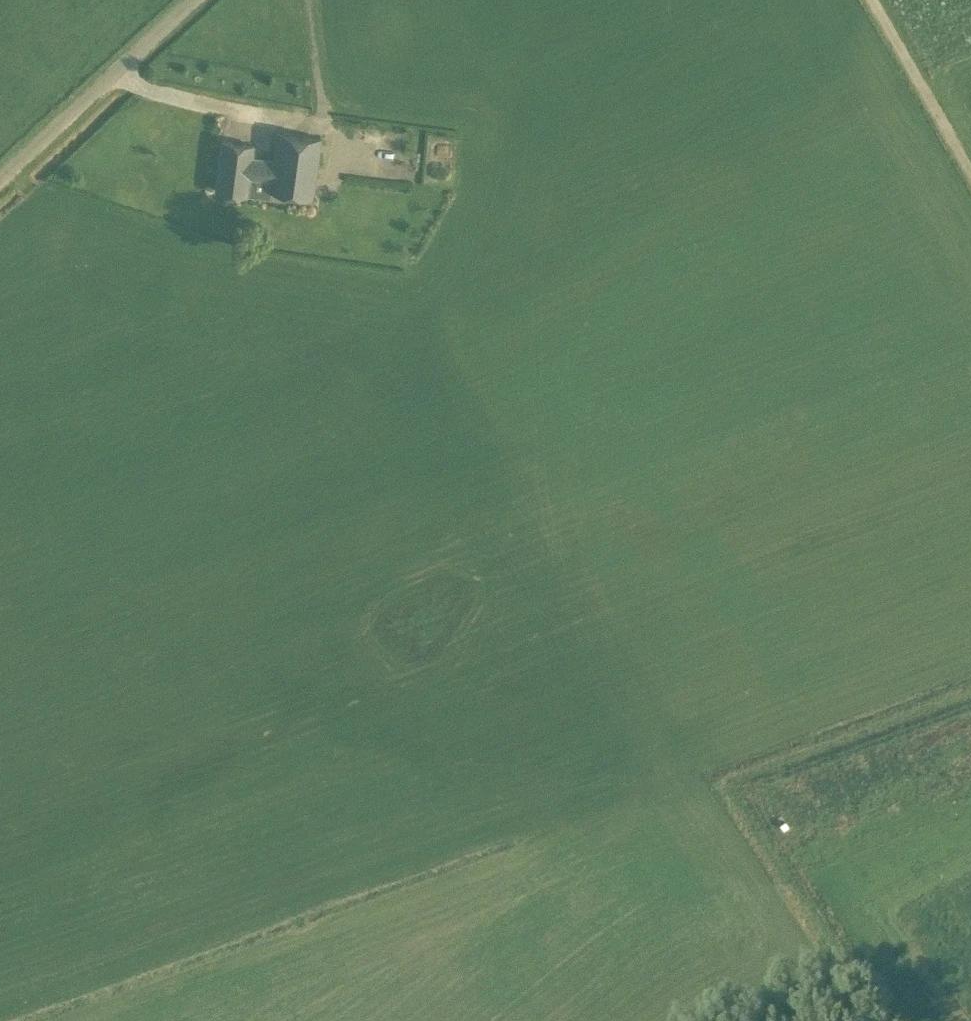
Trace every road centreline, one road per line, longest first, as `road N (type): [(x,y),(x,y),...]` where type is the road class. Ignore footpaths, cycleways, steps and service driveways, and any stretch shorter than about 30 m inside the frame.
road 1 (unclassified): [(0,185),(197,0)]

